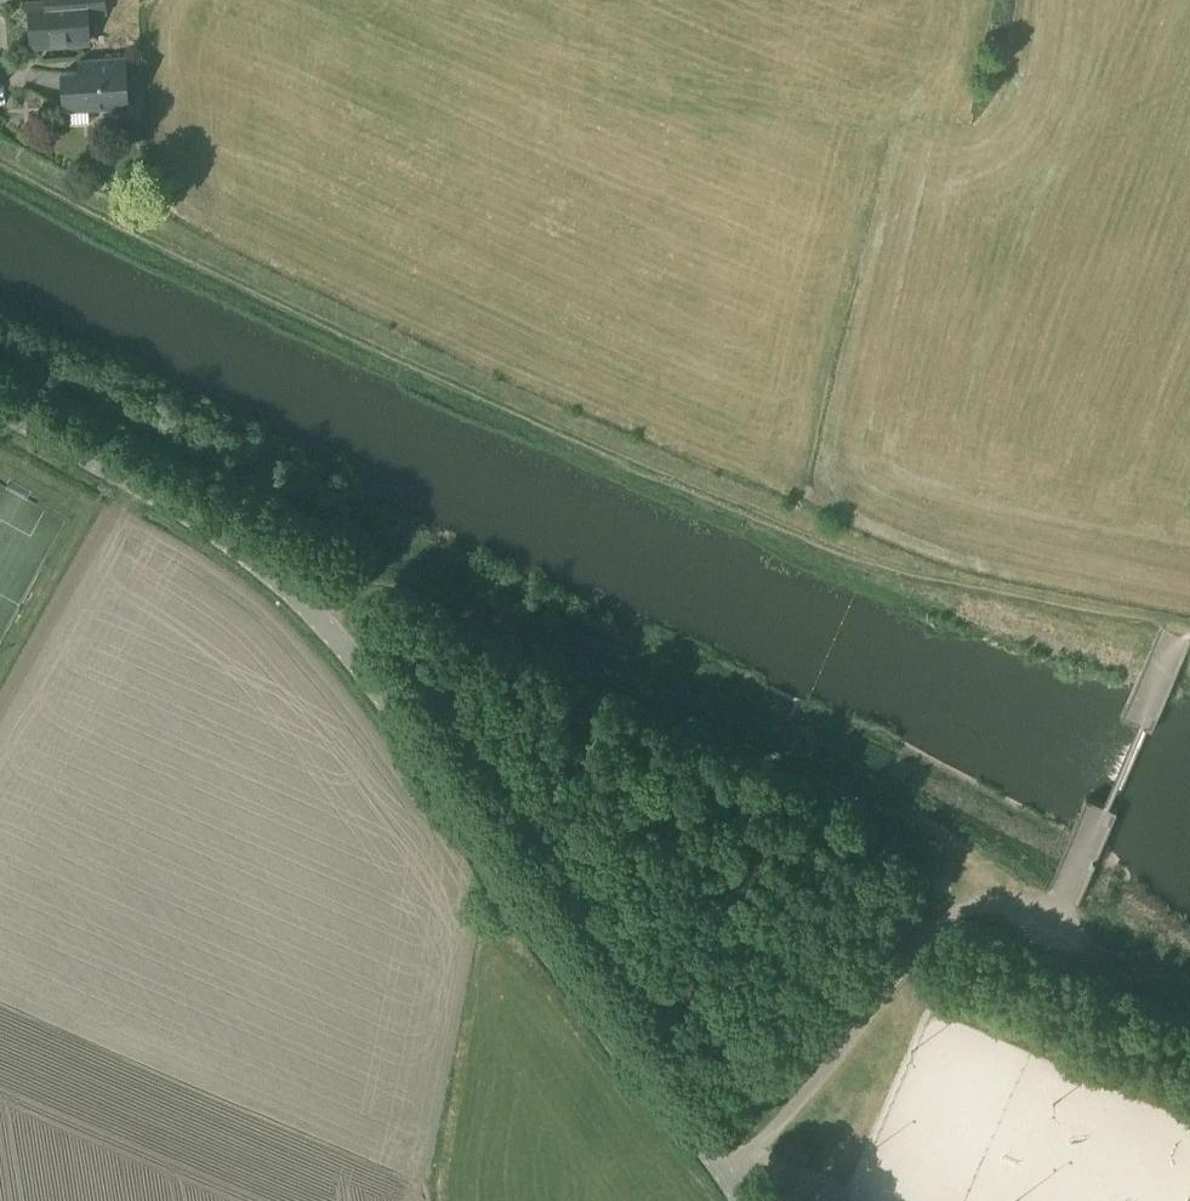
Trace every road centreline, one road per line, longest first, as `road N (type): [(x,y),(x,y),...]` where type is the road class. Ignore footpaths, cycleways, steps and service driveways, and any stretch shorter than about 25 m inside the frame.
road 1 (unclassified): [(724,1174),(316,619),(220,534),(0,408)]
road 2 (track): [(316,619),(349,595),(383,538),(839,748),(918,806),(987,907)]
road 3 (unclassified): [(724,1174),(949,919),(987,907),(1054,914)]

